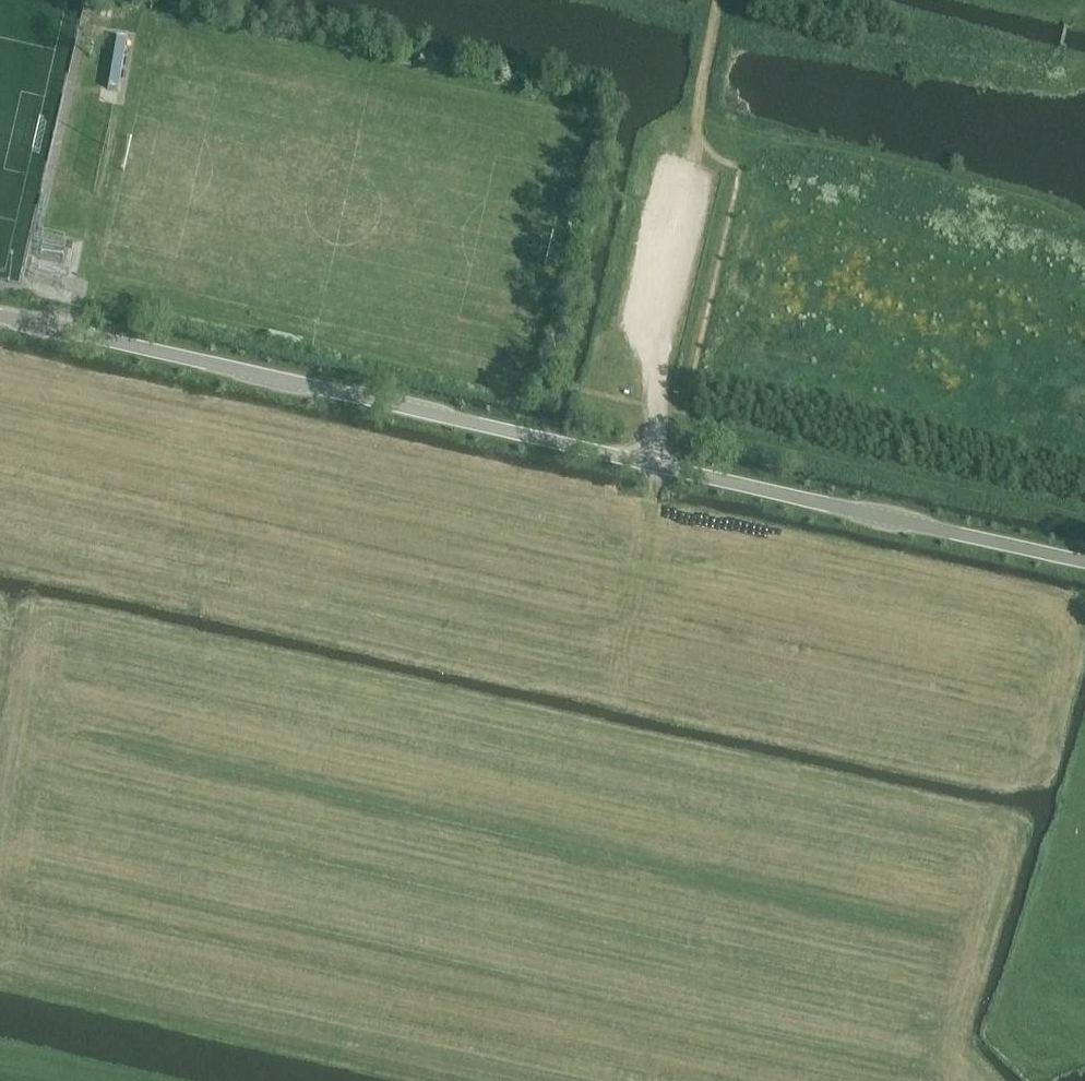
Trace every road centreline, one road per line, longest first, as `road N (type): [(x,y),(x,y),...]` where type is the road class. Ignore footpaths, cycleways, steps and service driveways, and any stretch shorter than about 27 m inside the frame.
road 1 (unclassified): [(1084,560),(0,317)]

